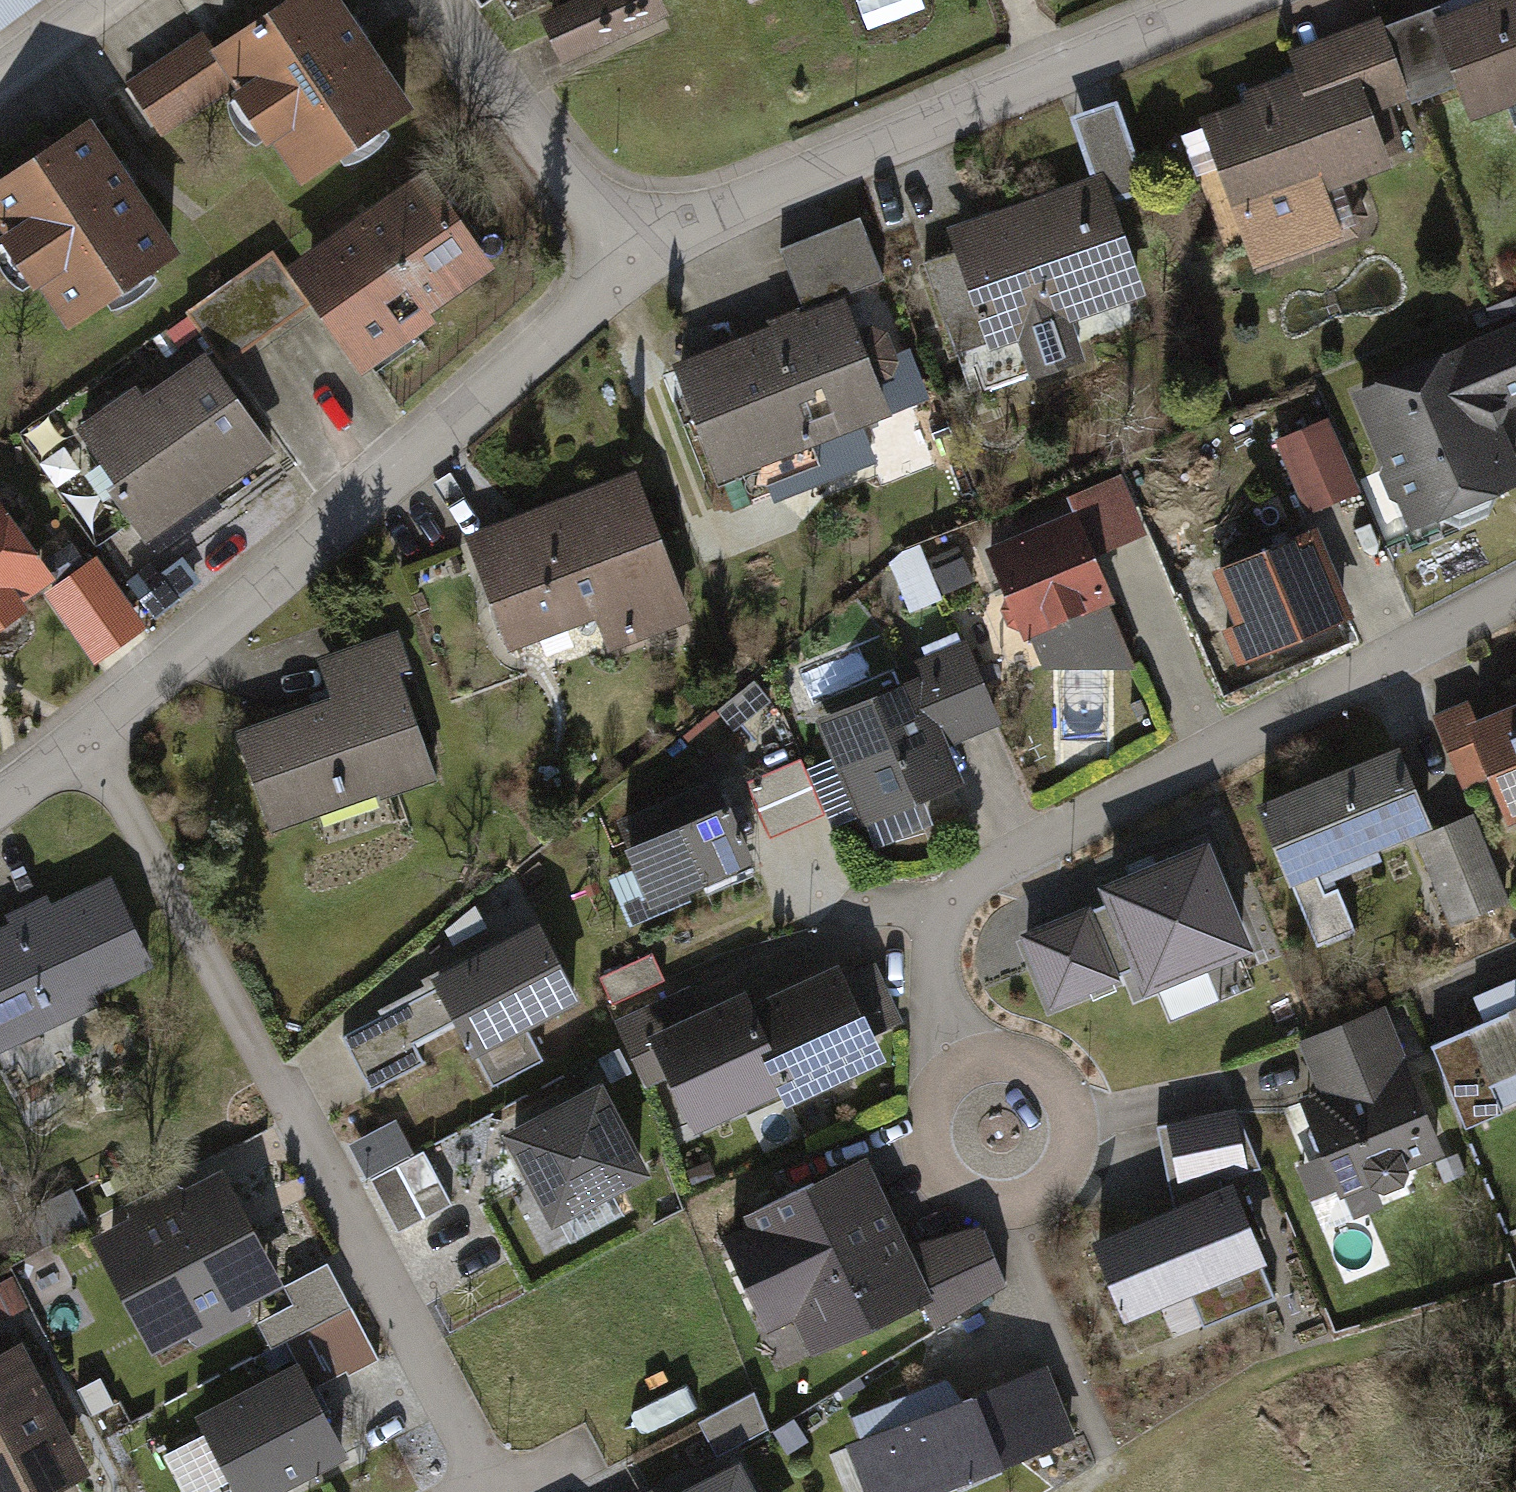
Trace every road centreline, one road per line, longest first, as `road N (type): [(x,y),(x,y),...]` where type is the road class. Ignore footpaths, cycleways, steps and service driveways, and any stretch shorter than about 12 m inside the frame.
road 1 (residential): [(961,1070),(926,973),(927,926),(945,894),(1515,590)]
road 2 (residential): [(0,794),(85,735),(627,259)]
road 3 (residential): [(627,259),(1217,0)]
road 4 (residential): [(429,0),(627,259)]
road 5 (residential): [(1051,1179),(1031,1194),(984,1201),(942,1176),(930,1155),(930,1107),(961,1070)]
road 6 (residential): [(961,1070),(1003,1060),(1024,1065),(1058,1092),(1069,1135),(1051,1179)]
road 7 (residential): [(0,77),(104,0)]

